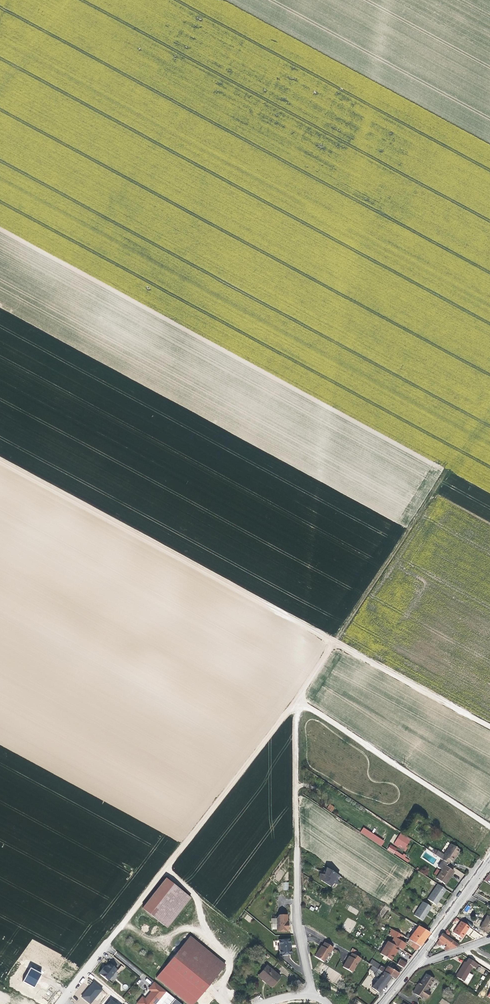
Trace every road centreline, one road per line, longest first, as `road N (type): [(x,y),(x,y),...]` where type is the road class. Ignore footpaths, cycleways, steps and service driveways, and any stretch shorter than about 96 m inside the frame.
road 1 (track): [(489,727),(0,461)]
road 2 (track): [(297,700),(107,943)]
road 3 (track): [(333,641),(297,700),(489,827)]
road 4 (track): [(162,870),(194,893),(225,954),(226,1003)]
road 5 (residential): [(310,996),(297,845)]
road 6 (track): [(297,845),(299,701)]
road 7 (tertiary): [(415,961),(489,858)]

